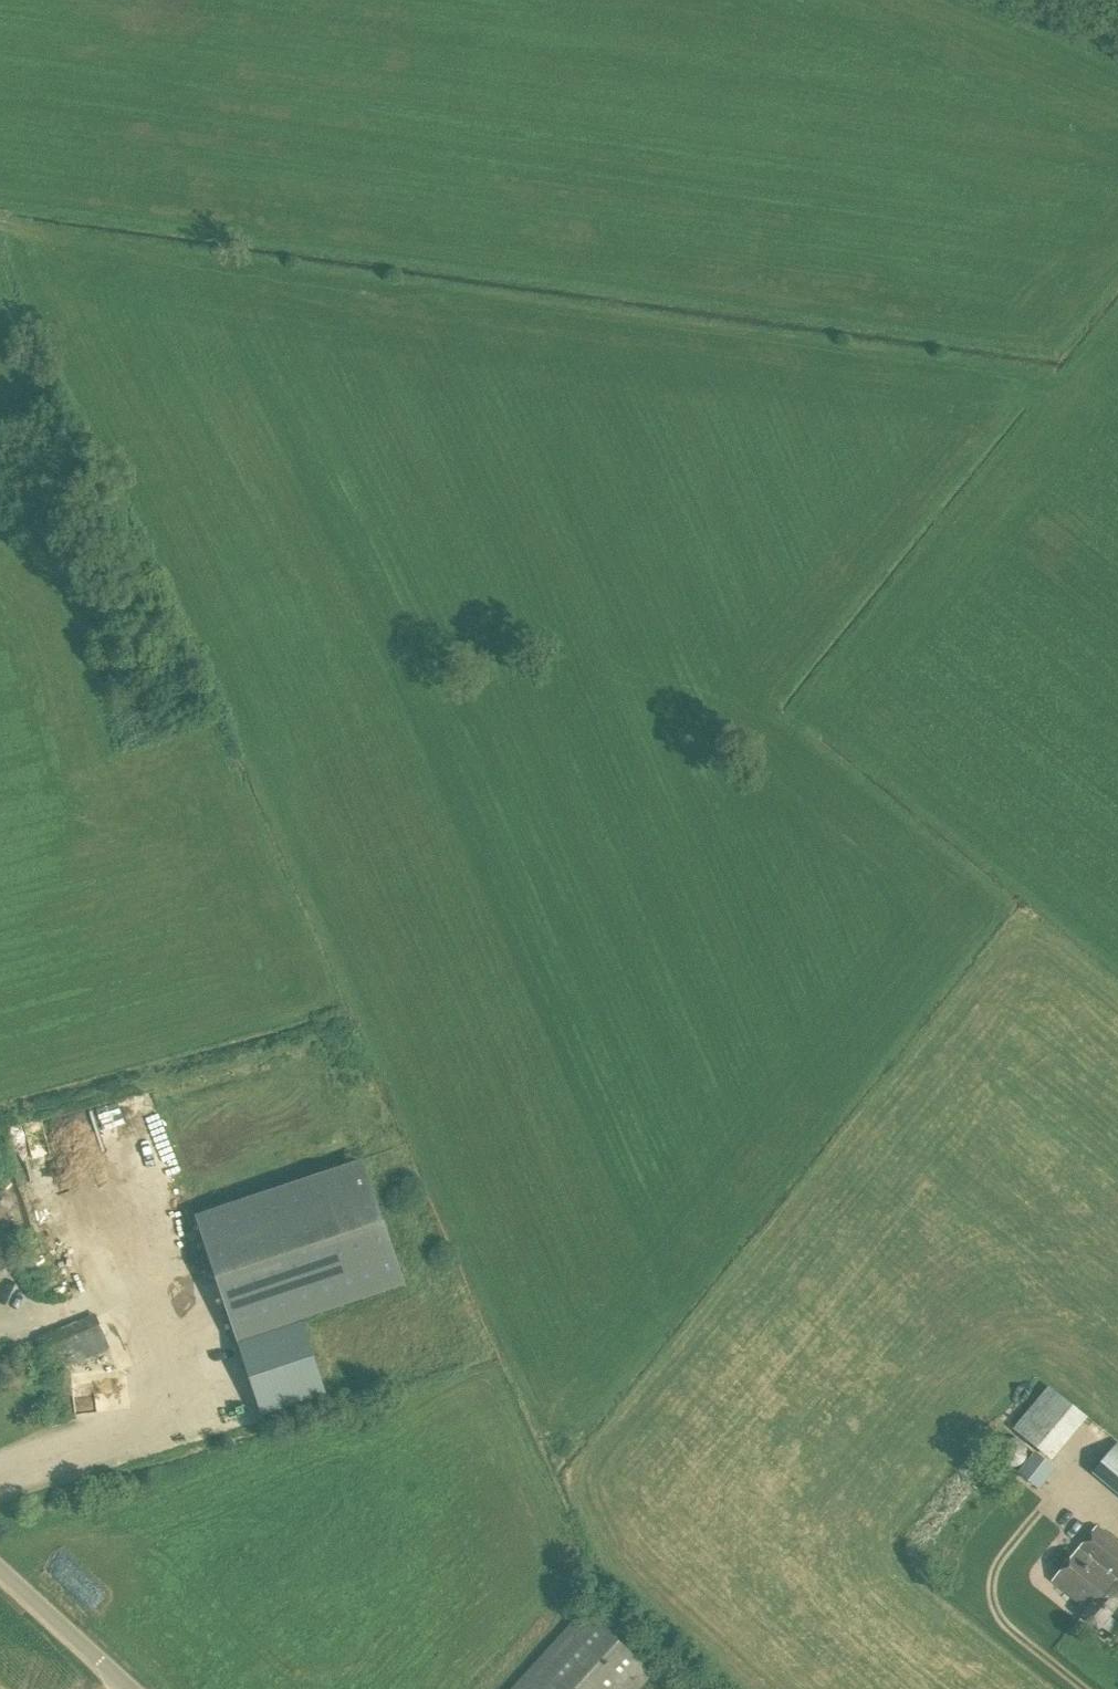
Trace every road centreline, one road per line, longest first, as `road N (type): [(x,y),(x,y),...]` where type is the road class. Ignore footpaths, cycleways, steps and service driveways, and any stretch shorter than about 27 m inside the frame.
road 1 (unclassified): [(131,1688),(0,1570)]

